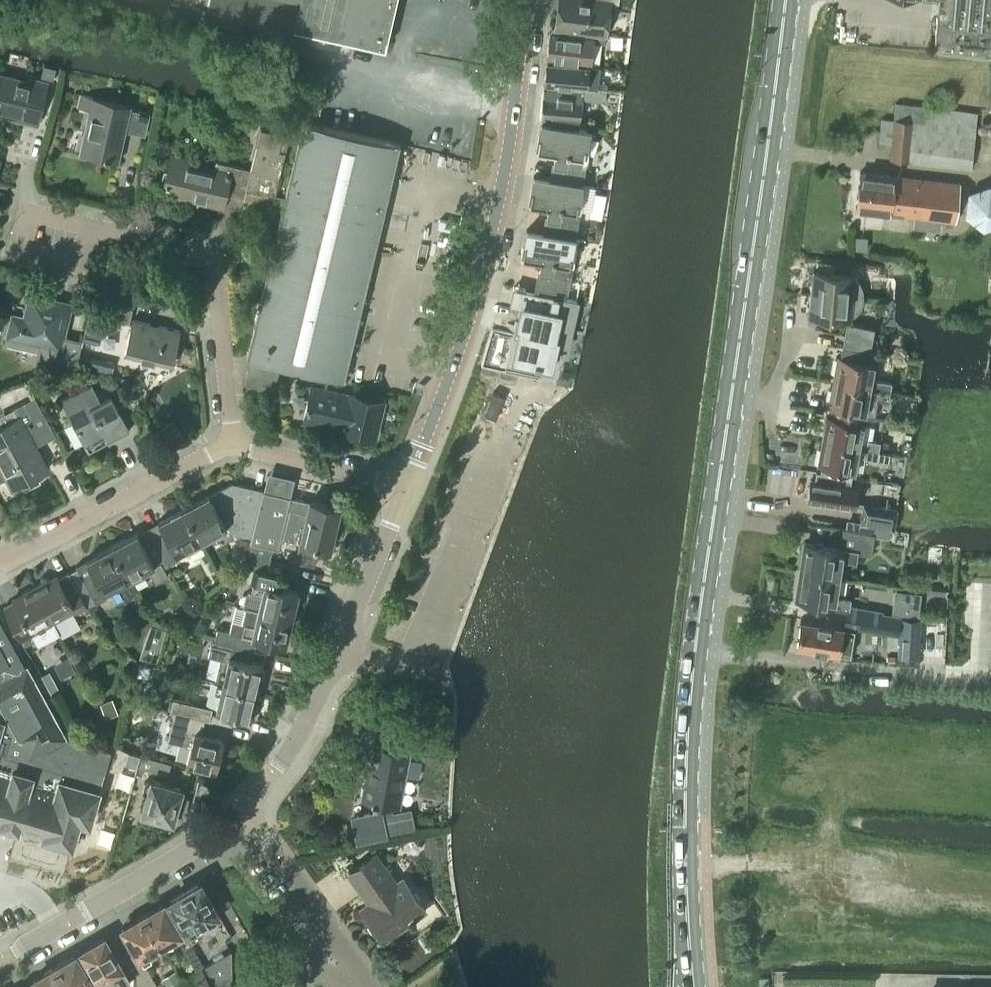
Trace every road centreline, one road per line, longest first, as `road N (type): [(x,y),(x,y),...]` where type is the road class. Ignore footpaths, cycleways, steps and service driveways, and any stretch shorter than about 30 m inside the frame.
road 1 (primary): [(690,986),(690,663),(783,0)]
road 2 (tertiary): [(407,487),(472,312),(501,187),(525,0)]
road 3 (tertiary): [(243,809),(279,768),(315,703),(407,487)]
road 4 (residential): [(232,444),(210,262),(90,227)]
road 5 (tertiary): [(0,961),(243,809)]
road 6 (residential): [(232,444),(0,562)]
road 7 (residential): [(407,487),(232,444)]
road 8 (residential): [(329,930),(243,809)]
road 9 (residential): [(90,227),(79,263),(29,258),(19,243),(24,221),(37,214)]

